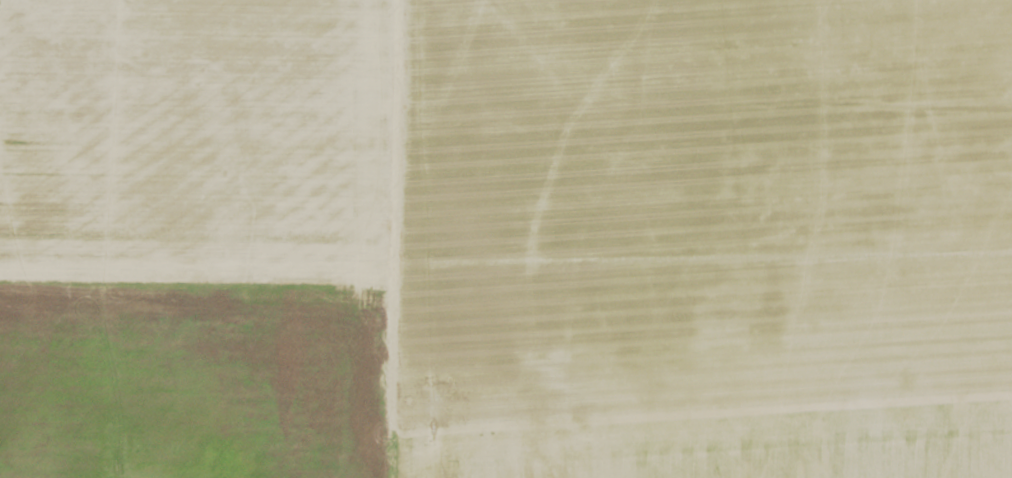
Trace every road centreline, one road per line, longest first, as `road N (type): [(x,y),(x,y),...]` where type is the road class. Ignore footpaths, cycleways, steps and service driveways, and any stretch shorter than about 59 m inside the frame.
road 1 (residential): [(398,0),(389,477)]

